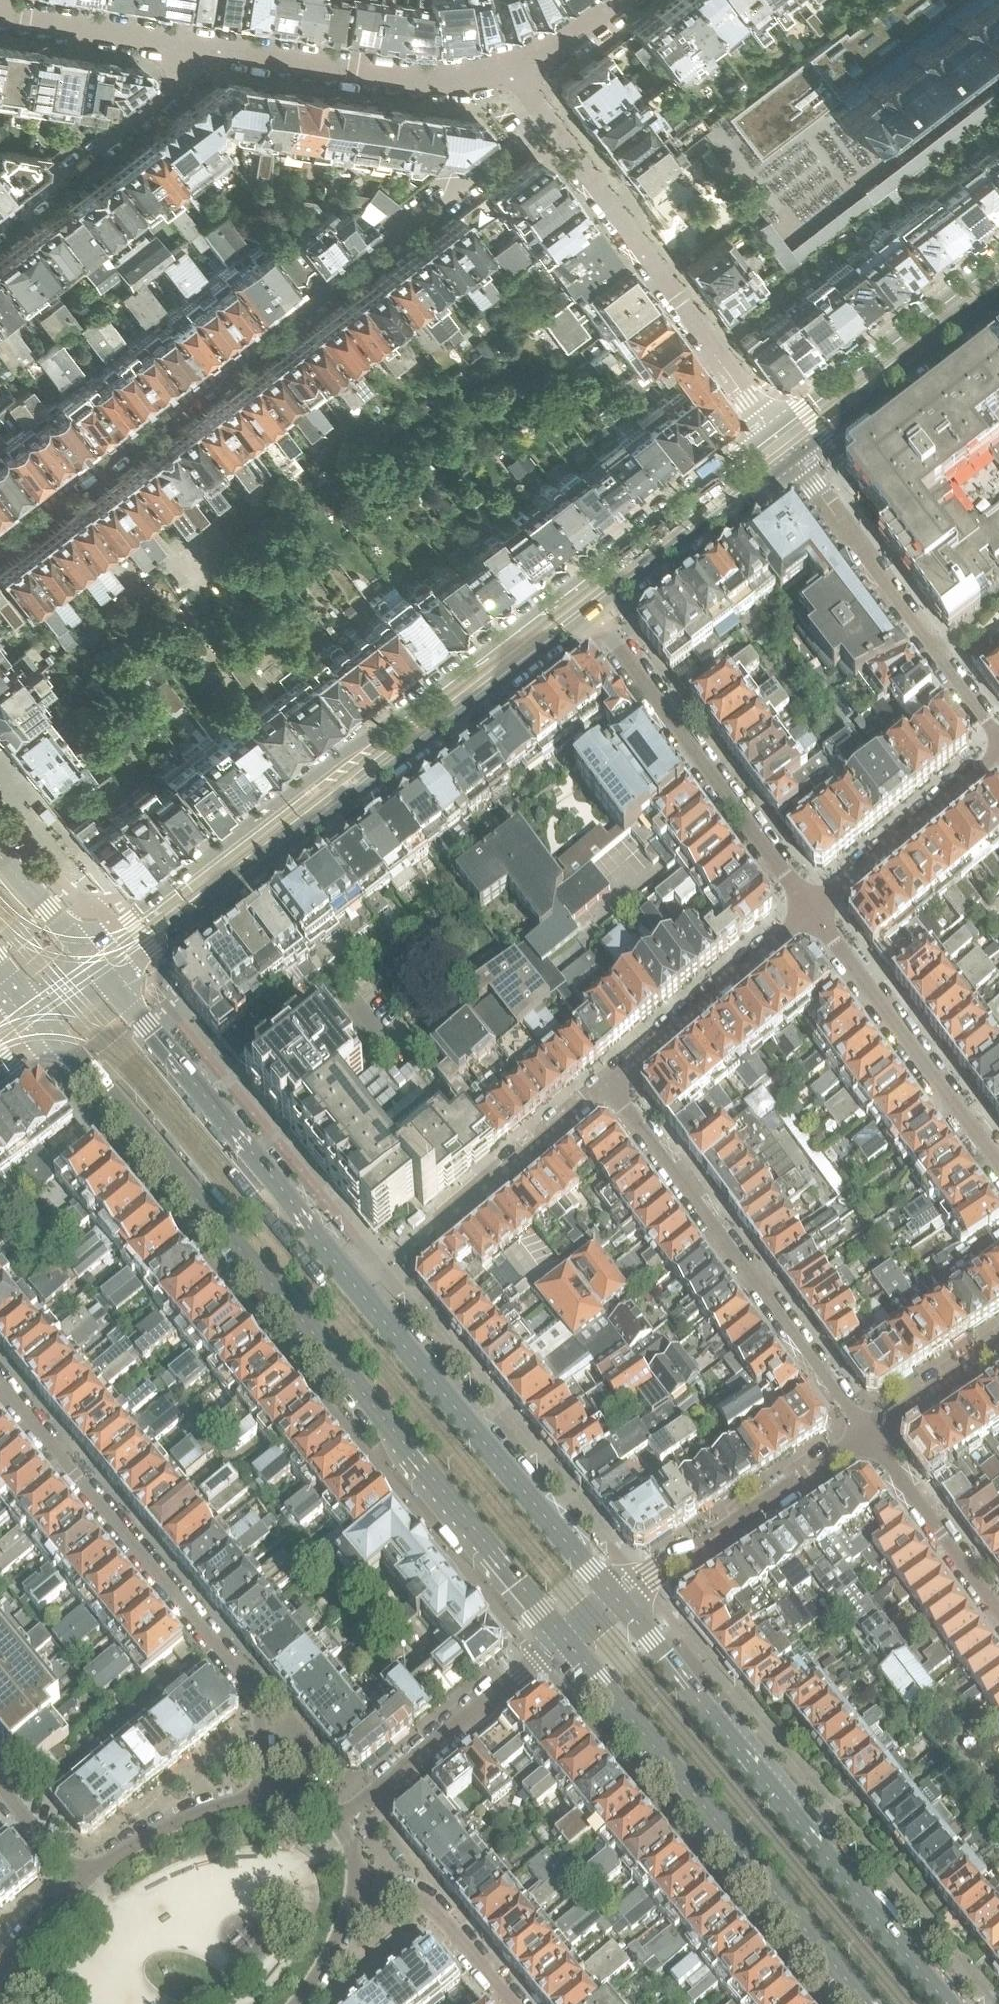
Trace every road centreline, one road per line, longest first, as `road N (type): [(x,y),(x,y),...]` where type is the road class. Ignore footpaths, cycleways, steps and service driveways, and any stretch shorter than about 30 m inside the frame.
road 1 (tertiary): [(775,434),(397,721),(300,778),(86,946)]
road 2 (secondary): [(57,1028),(559,1642)]
road 3 (residential): [(0,545),(150,418),(170,412),(248,343),(550,120)]
road 4 (tertiary): [(116,983),(591,617)]
road 5 (secondary): [(952,2003),(617,1596)]
road 6 (residential): [(0,1383),(247,1681),(275,1791)]
road 7 (secondary): [(559,1642),(860,2003)]
road 8 (residential): [(611,1082),(868,1434)]
road 9 (secondary): [(617,1596),(363,1288)]
road 10 (secondary): [(363,1288),(116,983)]
road 11 (residential): [(775,434),(550,120)]
road 12 (residential): [(814,910),(591,617)]
road 13 (residential): [(998,741),(794,461)]
road 14 (residential): [(611,1082),(363,1288)]
road 15 (residential): [(814,910),(998,1166)]
road 16 (residential): [(617,1596),(868,1434)]
road 17 (residential): [(516,67),(404,79),(225,52)]
road 18 (residential): [(0,226),(225,52)]
road 19 (tertiary): [(998,260),(775,434)]
road 20 (residential): [(559,1642),(345,1819)]
road 21 (residential): [(814,910),(611,1082)]
road 22 (tertiary): [(794,461),(998,299)]
road 23 (tertiary): [(591,617),(794,461)]
road 24 (residential): [(998,750),(814,910)]
road 25 (residential): [(225,52),(0,15)]
road 26 (residential): [(868,1434),(998,1612)]
road 27 (residential): [(275,1791),(178,1820),(80,1882)]
road 28 (residential): [(511,2003),(439,1916),(356,1867)]
road 29 (residential): [(868,1434),(998,1347)]
road 30 (residential): [(297,2003),(342,1929),(356,1867)]
road 31 (secondary): [(86,946),(0,848)]
road 32 (residential): [(80,1882),(0,1786)]
road 33 (residential): [(620,0),(516,67)]
road 34 (residential): [(80,1882),(0,1972)]

